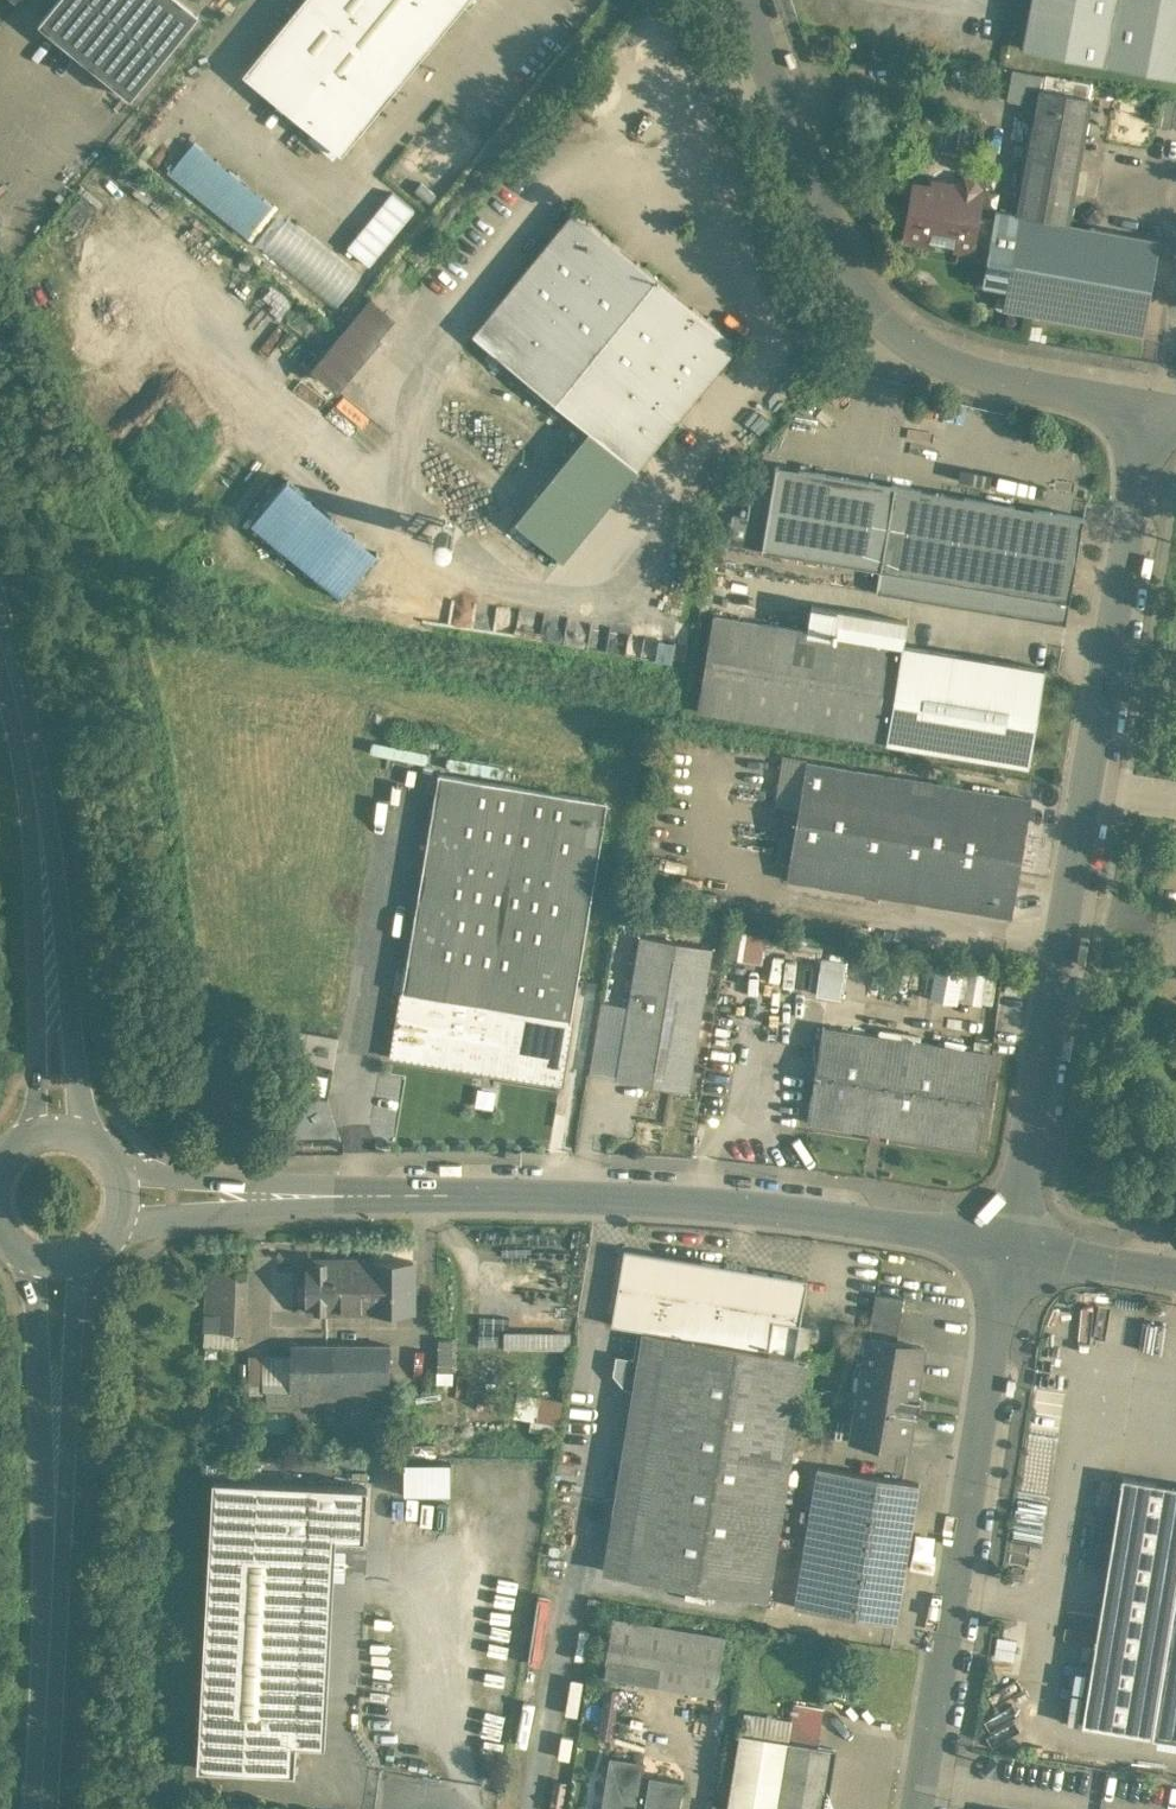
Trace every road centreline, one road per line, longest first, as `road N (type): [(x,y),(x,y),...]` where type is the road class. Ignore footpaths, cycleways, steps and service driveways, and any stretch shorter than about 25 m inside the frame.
road 1 (unclassified): [(124,1193),(667,1200),(1009,1245)]
road 2 (unclassified): [(1151,404),(1009,1245)]
road 3 (unclassified): [(1151,404),(985,374),(939,356),(865,297),(821,216),(746,0)]
road 4 (unclassified): [(1009,1245),(916,1808)]
road 5 (tertiary): [(56,1262),(41,1808)]
road 6 (tertiary): [(0,630),(40,831),(58,1131)]
road 7 (unclassified): [(1009,1245),(1175,1273)]

